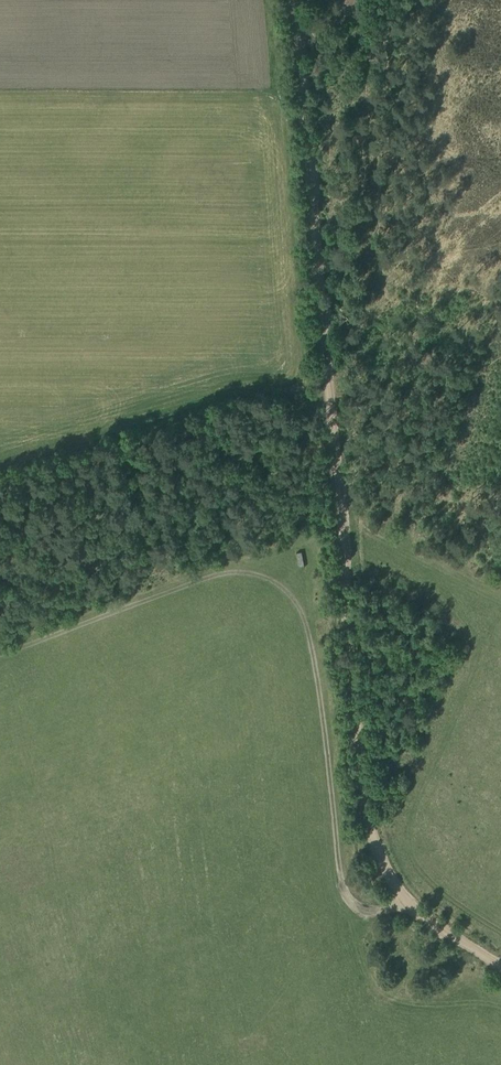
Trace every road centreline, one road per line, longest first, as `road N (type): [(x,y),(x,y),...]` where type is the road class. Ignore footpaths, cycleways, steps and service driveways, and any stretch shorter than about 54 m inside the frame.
road 1 (track): [(500,965),(418,915),(391,884),(374,845),(299,0)]
road 2 (track): [(0,651),(211,577),(271,580),(293,599),(307,630),(345,889),(363,912),(405,900)]
road 3 (track): [(230,572),(341,521),(500,603)]

